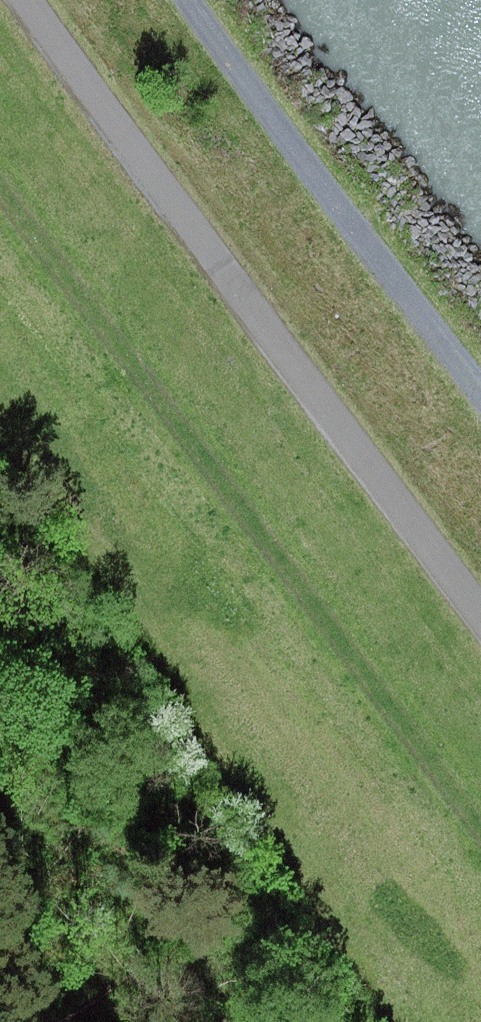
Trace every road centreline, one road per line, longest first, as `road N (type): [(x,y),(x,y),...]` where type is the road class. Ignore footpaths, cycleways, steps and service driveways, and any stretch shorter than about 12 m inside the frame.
road 1 (track): [(480,829),(0,187)]
road 2 (track): [(29,0),(480,608)]
road 3 (track): [(480,397),(185,0)]

